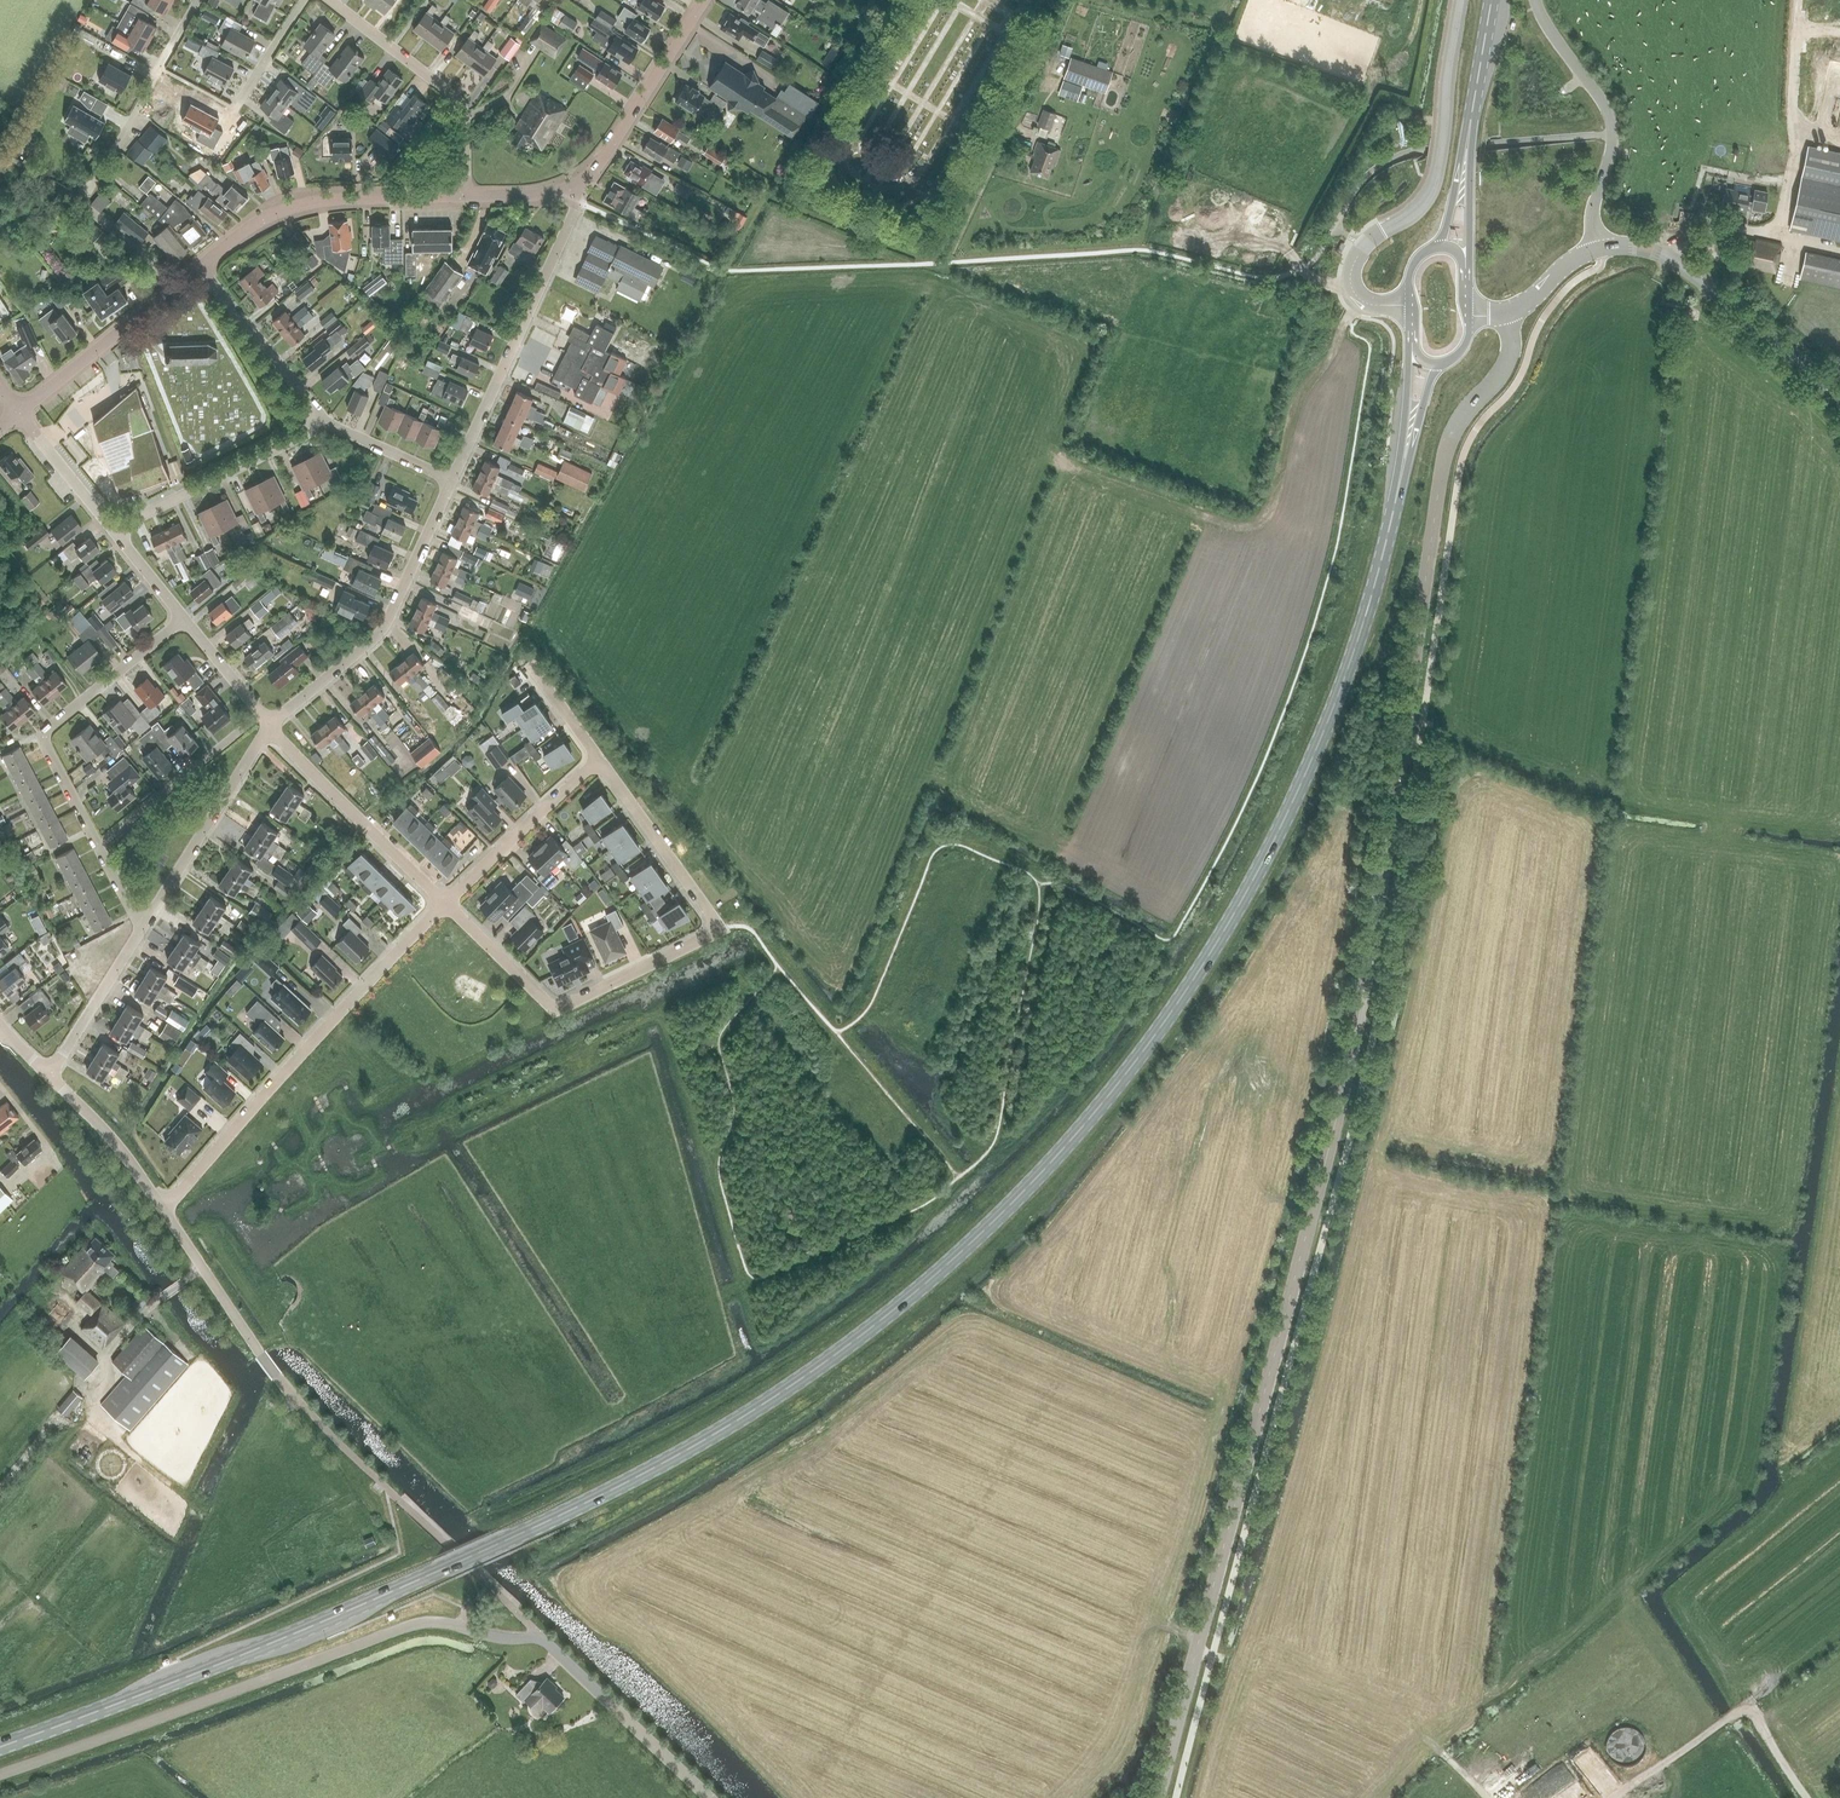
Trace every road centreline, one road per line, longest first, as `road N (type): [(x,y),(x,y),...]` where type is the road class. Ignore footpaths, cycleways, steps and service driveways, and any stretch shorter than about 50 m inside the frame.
road 1 (tertiary): [(1159,1797),(1336,1117),(1442,466),(1466,410),(1509,356),(1505,313)]
road 2 (primary): [(456,1564),(638,1475),(797,1382),(941,1270),(1068,1142),(1195,976),(1287,813),(1353,657),(1404,458)]
road 3 (unclassified): [(0,1776),(413,1628),(447,1625),(509,1641),(542,1639)]
road 4 (residential): [(595,758),(718,928),(558,1012),(440,903)]
road 5 (primary): [(456,1564),(0,1747)]
road 6 (residential): [(164,1209),(440,903)]
road 7 (tertiary): [(1409,305),(1361,300),(1350,272),(1364,245),(1407,217),(1436,182),(1460,0)]
road 8 (unclassified): [(453,481),(581,203),(575,189)]
road 9 (unclassified): [(272,725),(394,624),(453,481)]
road 10 (residential): [(102,845),(46,745),(49,728),(184,619)]
road 11 (tertiary): [(1839,395),(1685,265),(1644,247),(1599,249)]
road 12 (tertiary): [(466,196),(300,208),(259,223),(200,266)]
road 13 (unclassified): [(1599,249),(1593,207),(1612,146),(1610,116),(1536,0)]
road 14 (residential): [(466,196),(461,109),(328,0)]
road 15 (residential): [(440,903),(272,725)]
road 16 (unclassified): [(145,930),(272,725)]
road 17 (residential): [(113,530),(325,421)]
road 18 (tertiary): [(17,416),(200,266)]
road 19 (tertiary): [(575,189),(606,162),(711,0)]
road 20 (unclassified): [(707,1797),(542,1639)]
road 21 (residential): [(440,903),(595,758)]
road 22 (residential): [(102,845),(263,714)]
road 23 (unclassified): [(200,266),(325,421)]
road 24 (residential): [(164,1209),(52,1073)]
road 25 (unclassified): [(52,1073),(145,930)]
road 26 (primary): [(1467,149),(1490,0)]
road 27 (residential): [(113,530),(17,416)]
road 28 (unclassified): [(325,421),(453,481)]
road 29 (residential): [(263,714),(184,619)]
road 30 (residential): [(231,1311),(164,1209)]
road 31 (primary): [(1470,269),(1467,149)]

